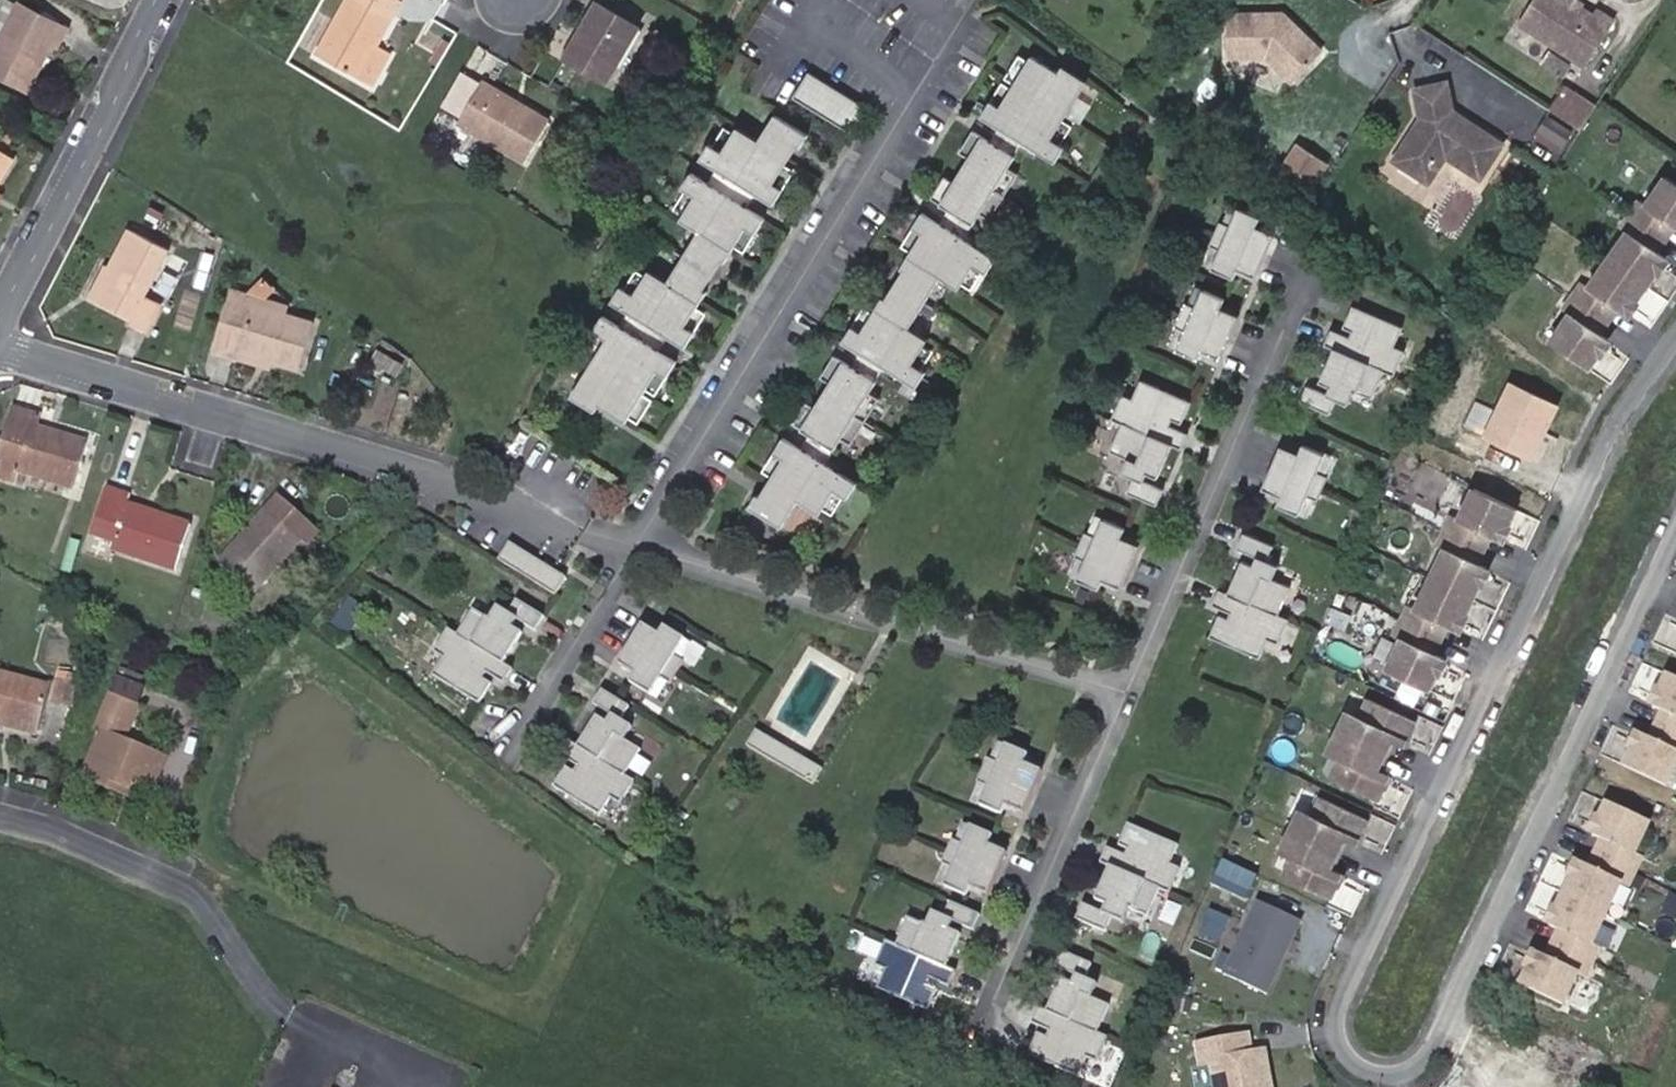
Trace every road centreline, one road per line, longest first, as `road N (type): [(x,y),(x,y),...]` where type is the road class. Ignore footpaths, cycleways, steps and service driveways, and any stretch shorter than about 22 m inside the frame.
road 1 (residential): [(1675,337),(1604,443),(1331,1022),(1361,1076),(1396,1075),(1434,1047),(1675,529)]
road 2 (residential): [(0,346),(644,546)]
road 3 (residential): [(644,546),(909,108)]
road 4 (residential): [(644,546),(1129,696)]
road 5 (residential): [(1315,266),(1129,696)]
road 6 (residential): [(0,321),(164,0)]
road 7 (residential): [(1129,696),(990,1017)]
road 8 (residential): [(533,729),(644,546)]
road 9 (residential): [(0,813),(66,830),(195,887)]

